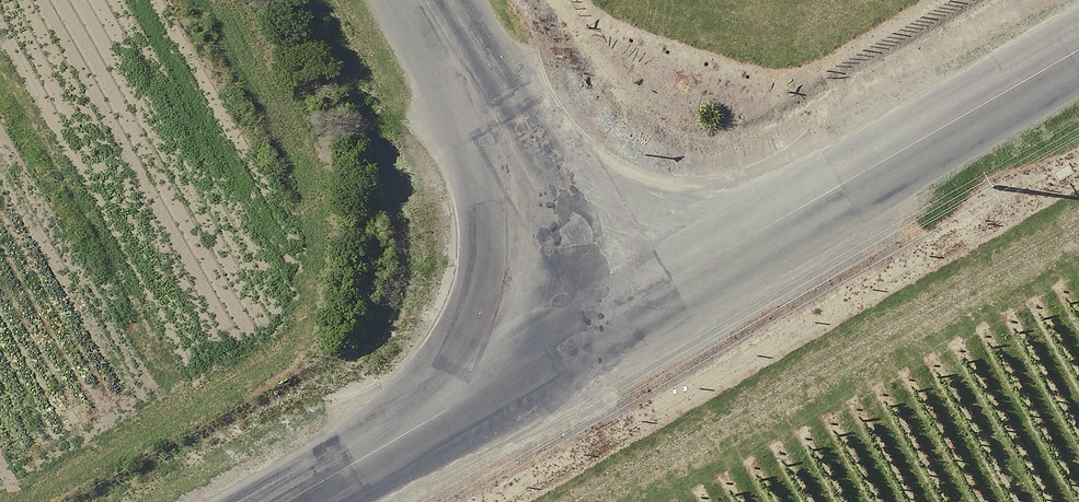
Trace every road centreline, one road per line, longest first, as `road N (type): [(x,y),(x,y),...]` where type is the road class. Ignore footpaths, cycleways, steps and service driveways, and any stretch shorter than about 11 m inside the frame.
road 1 (unclassified): [(609,322),(1078,52)]
road 2 (unclassified): [(417,0),(609,322)]
road 3 (unclassified): [(291,501),(609,322)]

